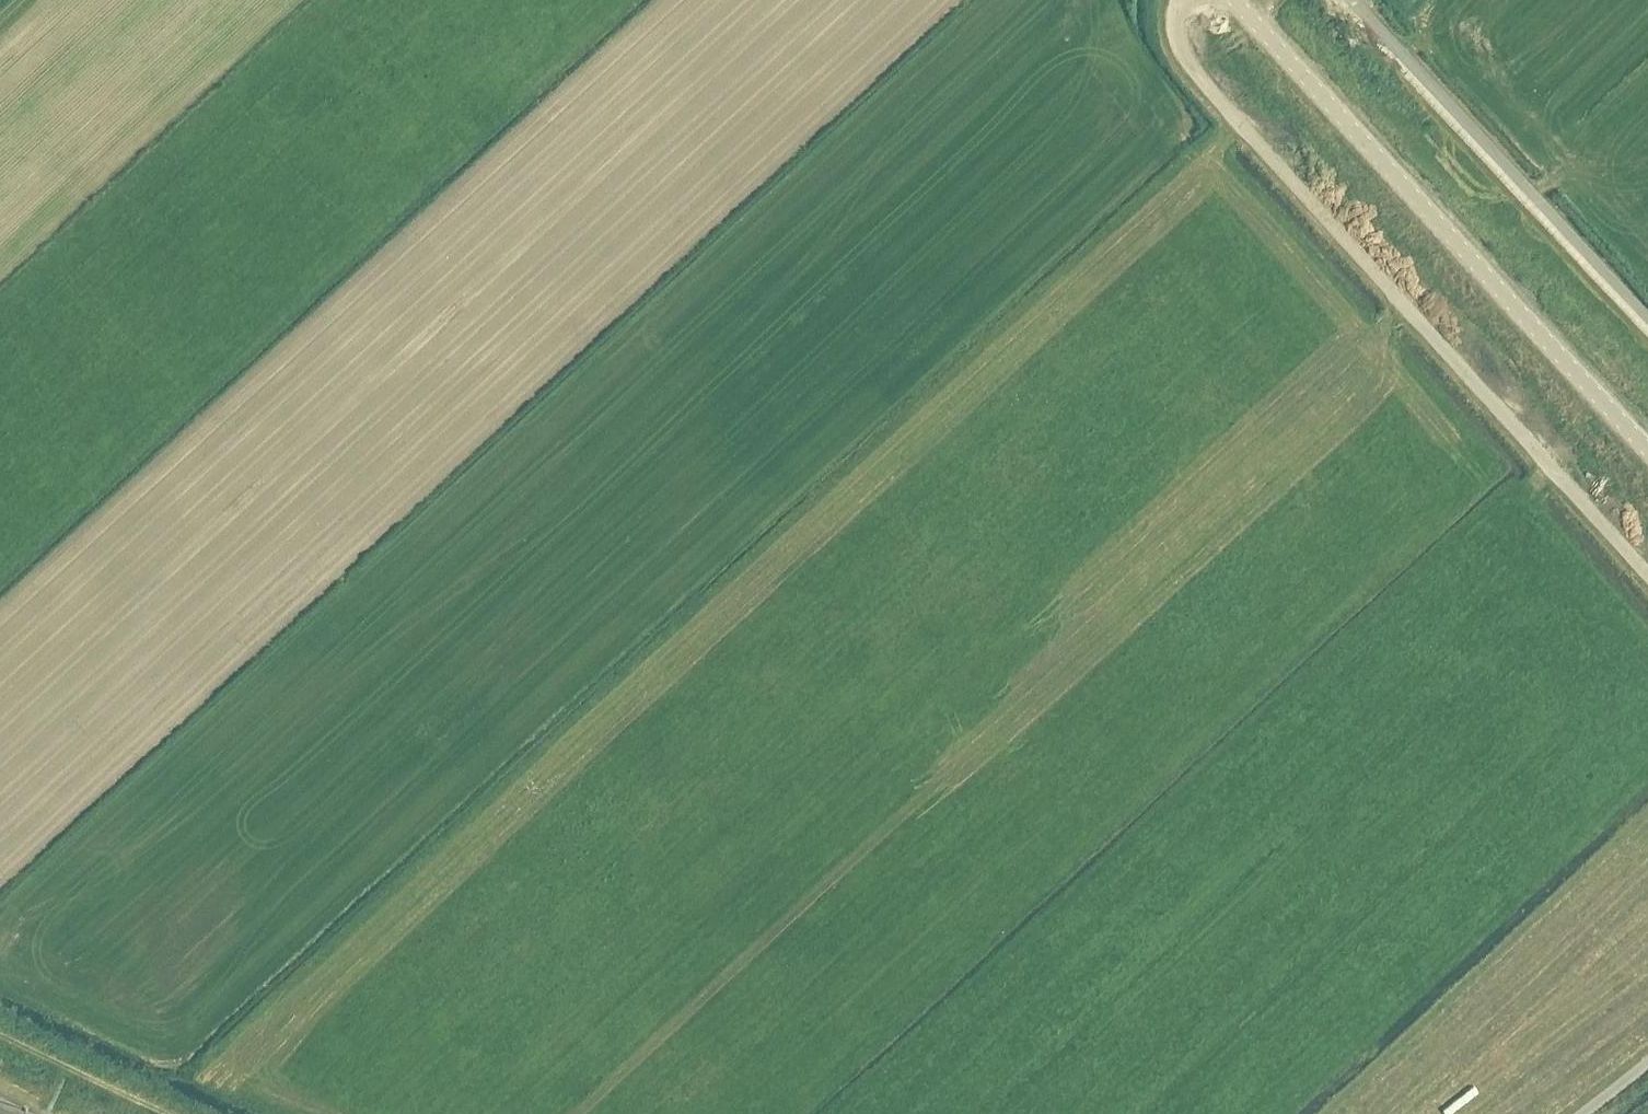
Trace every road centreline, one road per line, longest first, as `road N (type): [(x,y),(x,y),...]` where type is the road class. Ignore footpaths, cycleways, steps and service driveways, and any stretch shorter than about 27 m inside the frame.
road 1 (unclassified): [(1647,448),(1234,0)]

